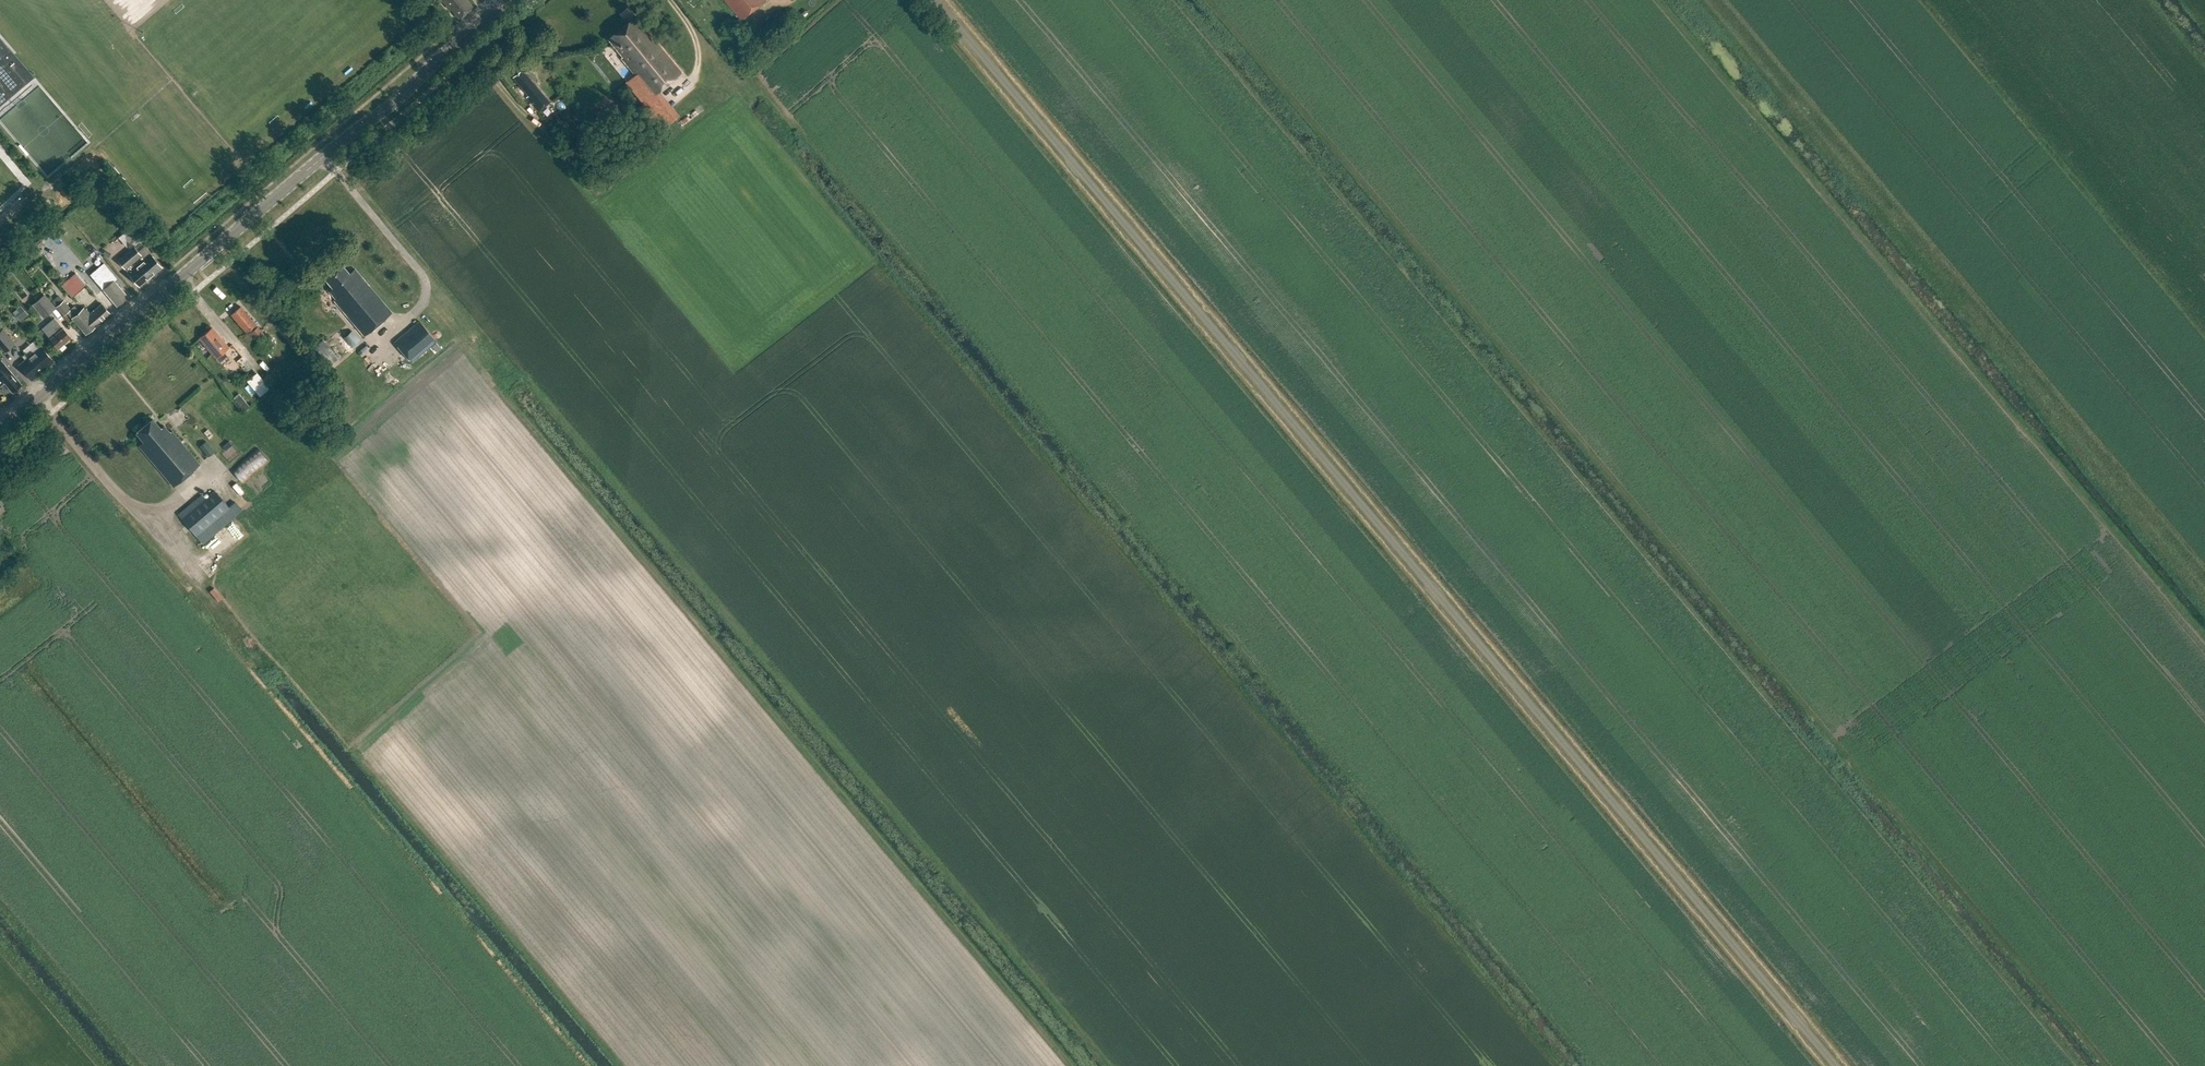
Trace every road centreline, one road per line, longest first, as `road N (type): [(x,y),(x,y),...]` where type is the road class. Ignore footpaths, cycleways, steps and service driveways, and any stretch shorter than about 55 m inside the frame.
road 1 (unclassified): [(1836,1065),(936,0)]
road 2 (tertiary): [(0,430),(506,0)]

